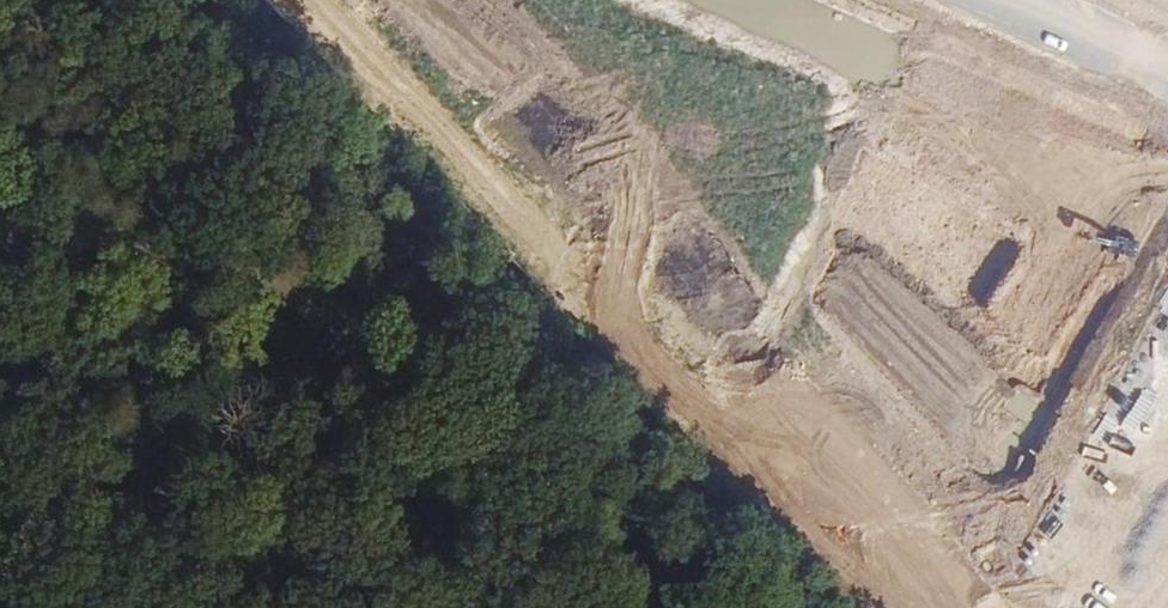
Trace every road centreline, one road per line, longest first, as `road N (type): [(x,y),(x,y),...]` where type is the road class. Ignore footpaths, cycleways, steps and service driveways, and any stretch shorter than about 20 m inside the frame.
road 1 (track): [(505,607),(359,308),(282,238),(149,215),(0,214)]
road 2 (unclassified): [(1167,60),(1029,0)]

